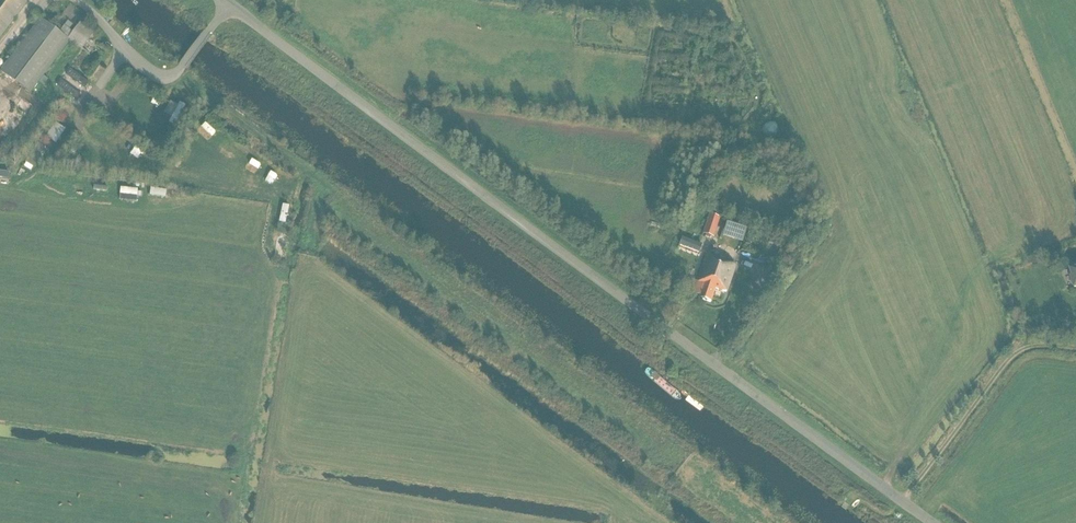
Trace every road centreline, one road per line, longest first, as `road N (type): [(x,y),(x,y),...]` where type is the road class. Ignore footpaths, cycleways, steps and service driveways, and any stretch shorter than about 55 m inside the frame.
road 1 (tertiary): [(932,522),(227,8)]
road 2 (track): [(902,501),(1015,353),(1075,348)]
road 3 (unclassified): [(227,8),(169,77),(145,67),(109,30)]

